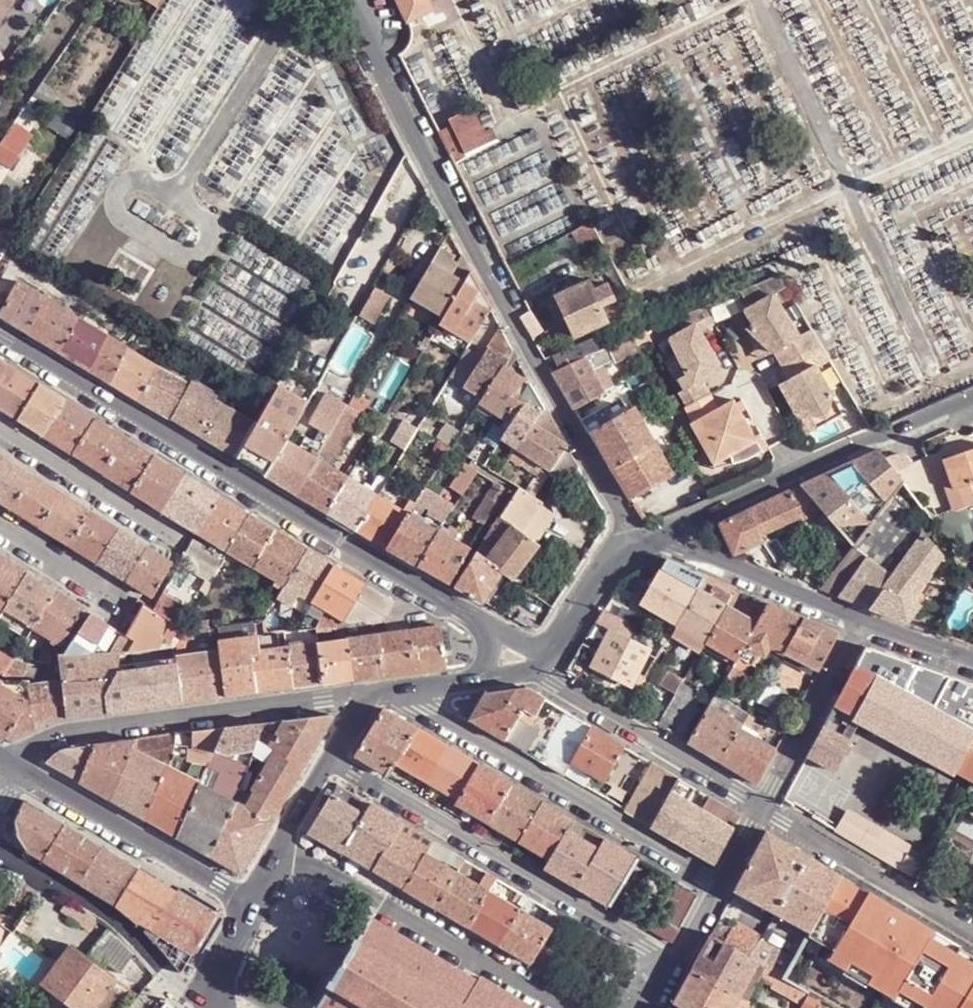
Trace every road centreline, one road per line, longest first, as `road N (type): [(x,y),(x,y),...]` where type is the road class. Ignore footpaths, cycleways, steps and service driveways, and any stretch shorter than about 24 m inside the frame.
road 1 (residential): [(348,0),(626,520),(630,547)]
road 2 (residential): [(481,623),(0,332)]
road 3 (residential): [(332,762),(678,958)]
road 4 (tertiary): [(0,764),(58,737),(369,696)]
road 5 (residential): [(411,691),(721,881)]
road 6 (tertiary): [(663,536),(802,466),(972,398)]
road 7 (residential): [(284,848),(556,1007)]
road 8 (residential): [(761,809),(556,684),(546,654)]
road 9 (tertiary): [(20,775),(250,909)]
road 10 (residential): [(200,1007),(112,915),(0,848)]
road 11 (residential): [(972,937),(758,814)]
road 12 (residential): [(663,536),(866,621)]
road 13 (residential): [(0,438),(183,555)]
road 14 (residential): [(761,809),(866,621)]
road 15 (residential): [(0,531),(116,604)]
road 16 (tertiary): [(546,654),(630,547)]

